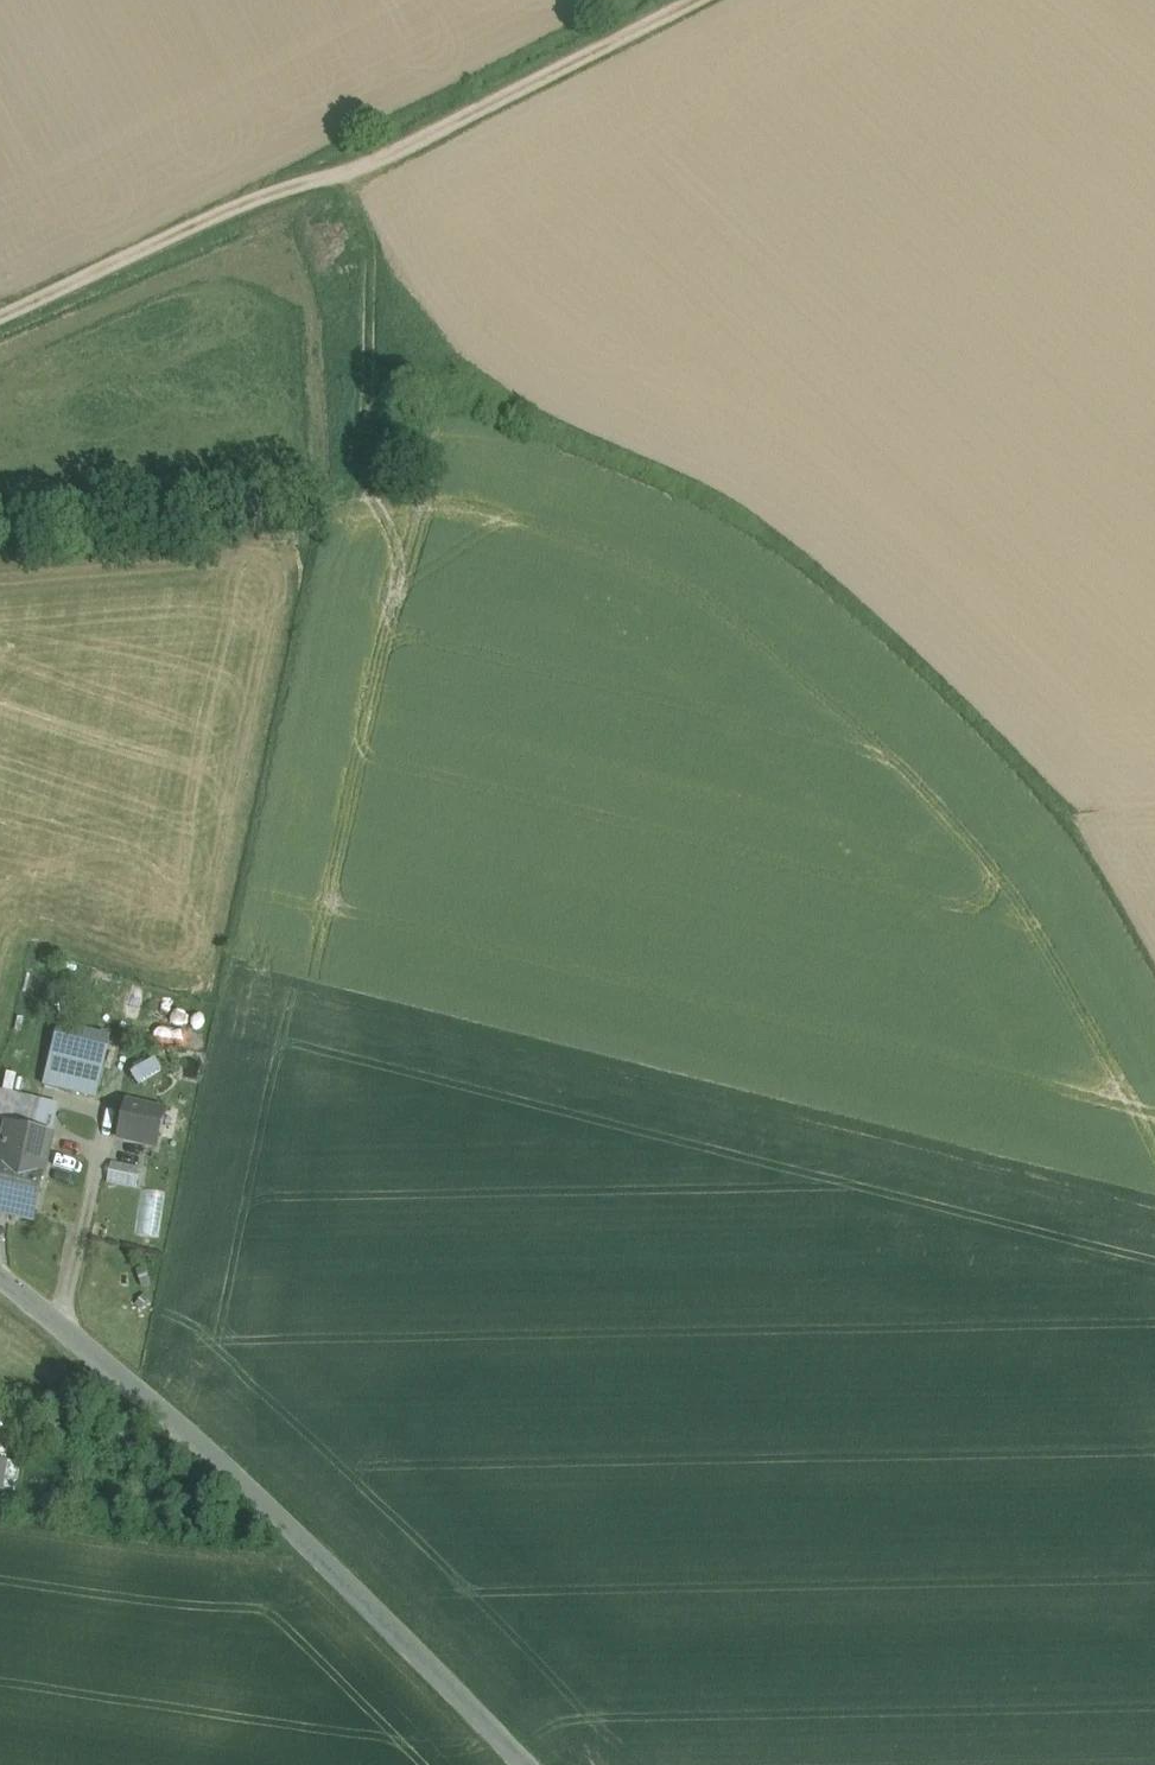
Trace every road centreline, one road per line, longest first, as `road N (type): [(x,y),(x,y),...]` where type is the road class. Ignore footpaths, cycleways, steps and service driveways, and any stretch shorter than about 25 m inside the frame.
road 1 (unclassified): [(527,1764),(273,1505),(0,1283)]

